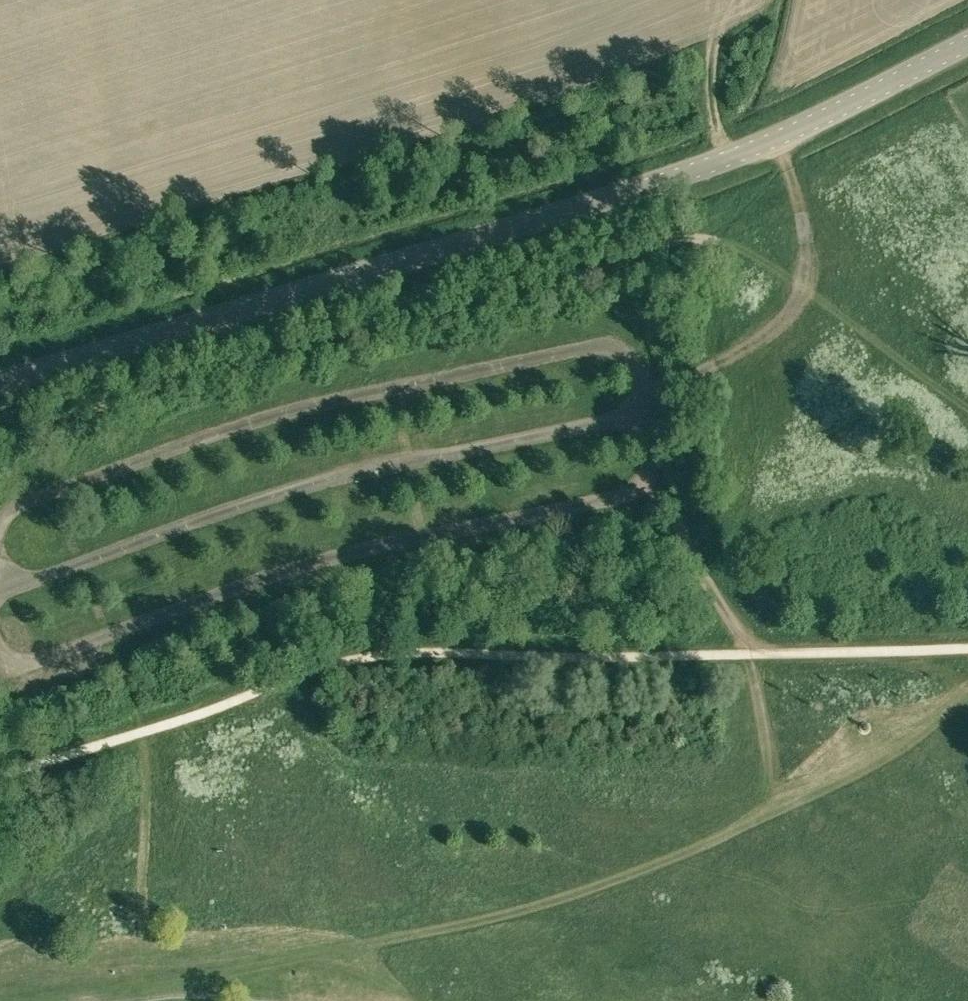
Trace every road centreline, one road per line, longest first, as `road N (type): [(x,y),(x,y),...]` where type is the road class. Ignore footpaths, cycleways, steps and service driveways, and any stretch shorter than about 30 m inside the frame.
road 1 (tertiary): [(0,383),(314,291),(777,139),(967,43)]

